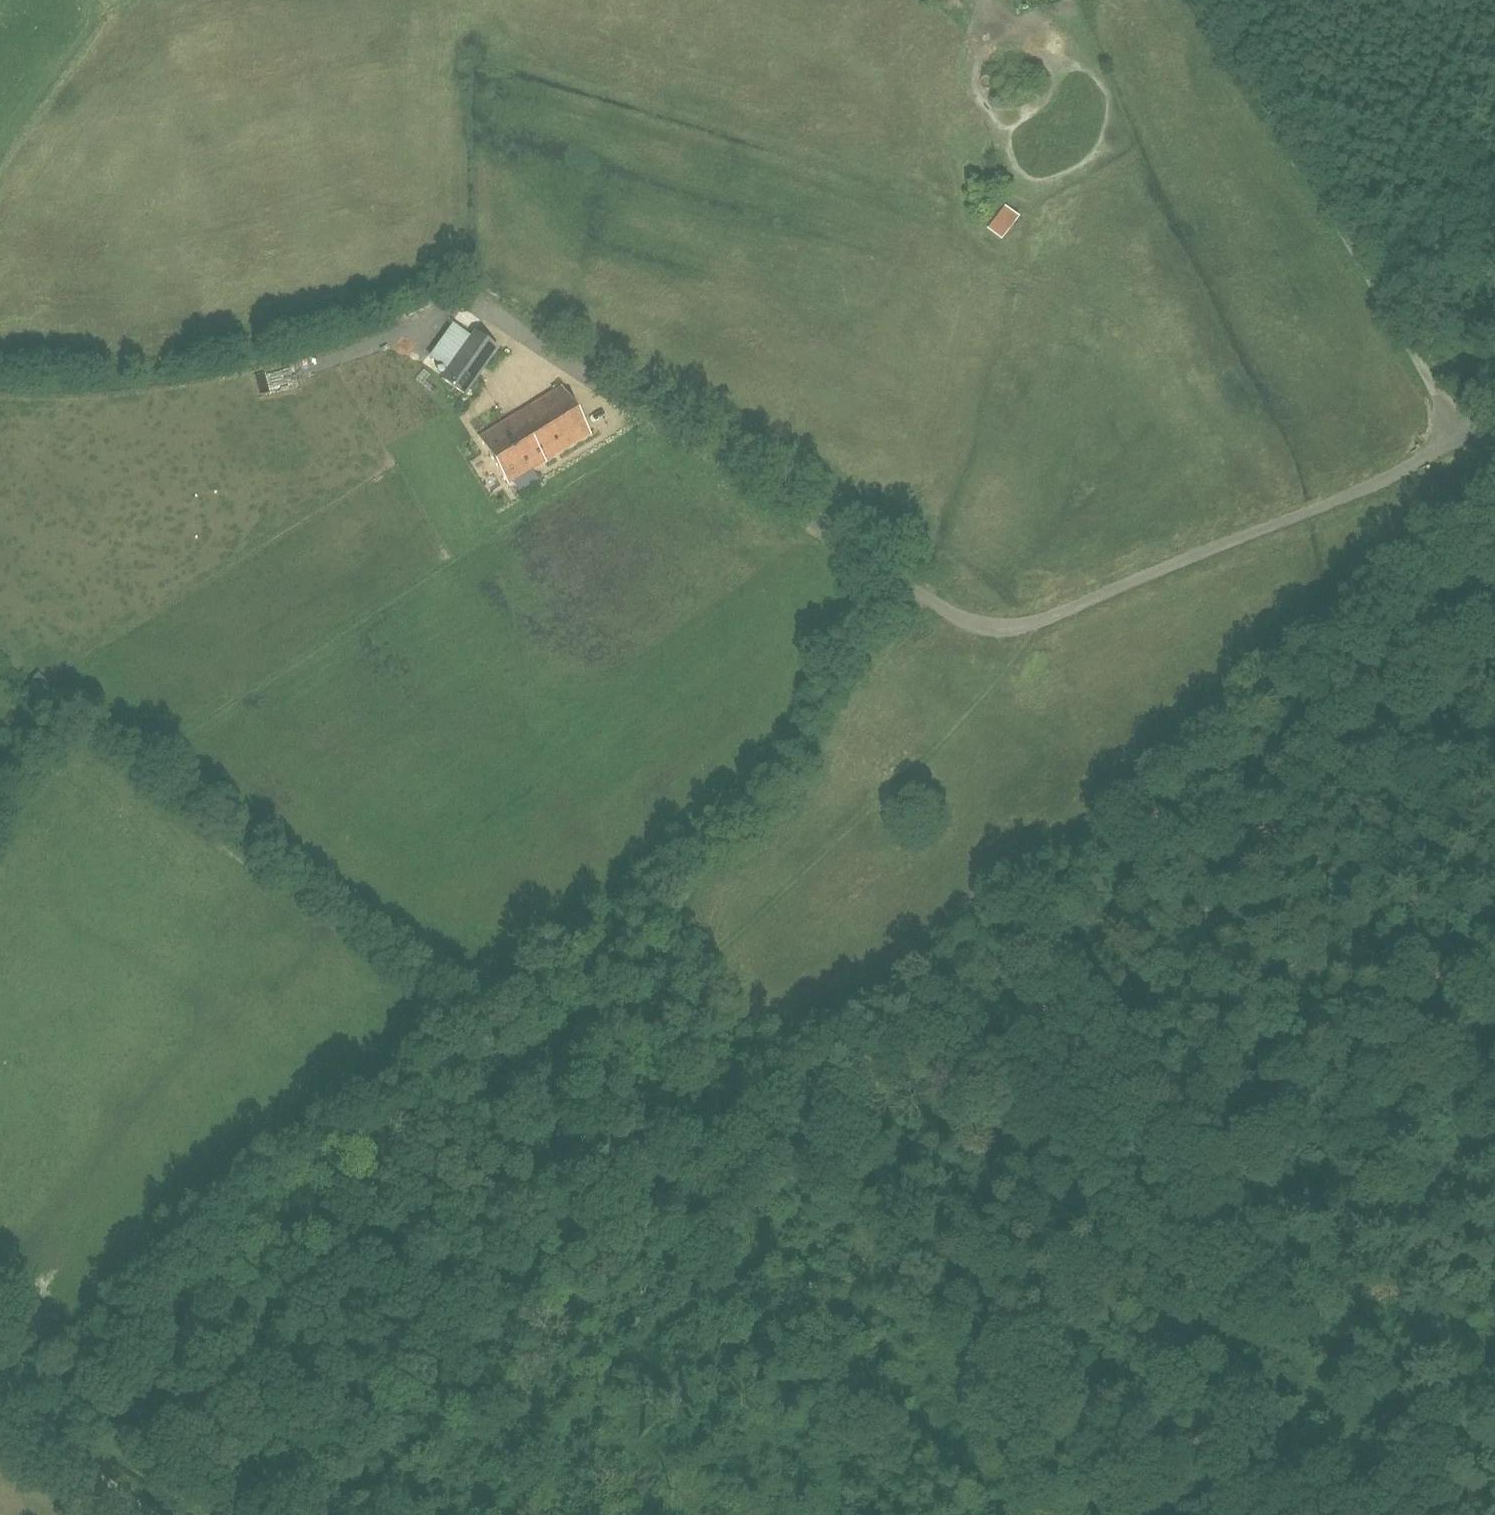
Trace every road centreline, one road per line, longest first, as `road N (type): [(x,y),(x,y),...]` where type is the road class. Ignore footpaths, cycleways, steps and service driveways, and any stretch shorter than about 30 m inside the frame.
road 1 (track): [(1034,626),(948,735),(711,959),(584,1016),(100,1372)]
road 2 (track): [(1034,626),(1000,630),(966,621),(476,301)]
road 3 (track): [(1201,0),(1453,421)]
road 4 (track): [(1453,421),(1438,449),(1411,472),(1153,570),(1034,626)]
road 5 (unclassified): [(144,1514),(0,1412)]

